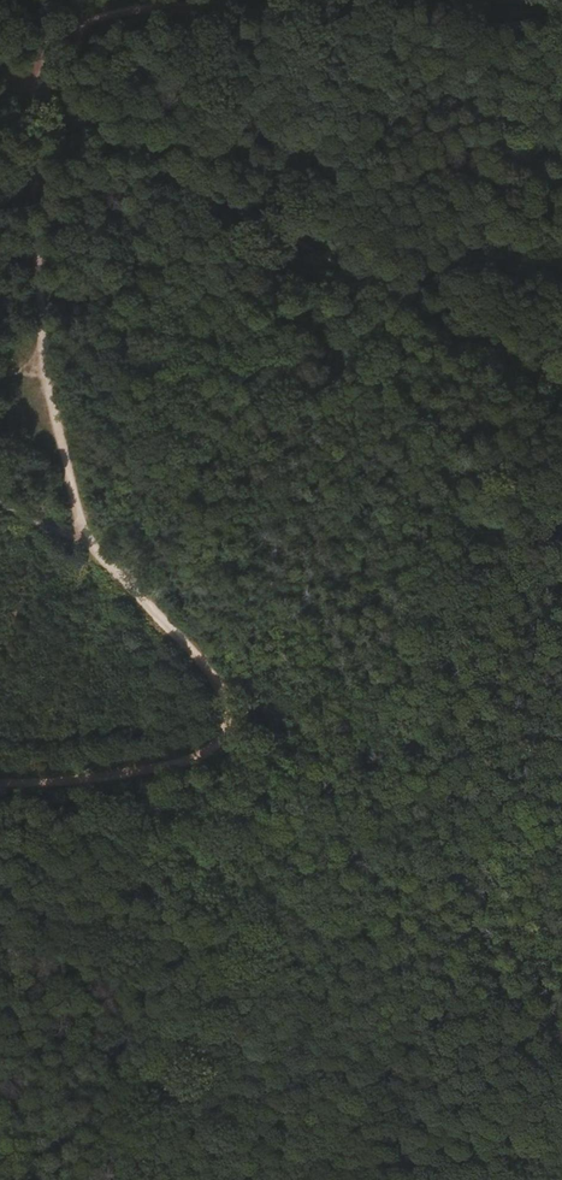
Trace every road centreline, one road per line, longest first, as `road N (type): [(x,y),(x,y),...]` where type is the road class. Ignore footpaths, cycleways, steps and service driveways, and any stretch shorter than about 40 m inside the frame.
road 1 (track): [(561,383),(0,76)]
road 2 (track): [(300,0),(135,5),(74,32),(32,94),(46,377)]
road 3 (track): [(230,719),(214,748),(189,761),(74,782),(0,783)]
road 4 (track): [(101,560),(221,682),(230,719)]
road 5 (track): [(46,377),(68,473),(101,560)]

